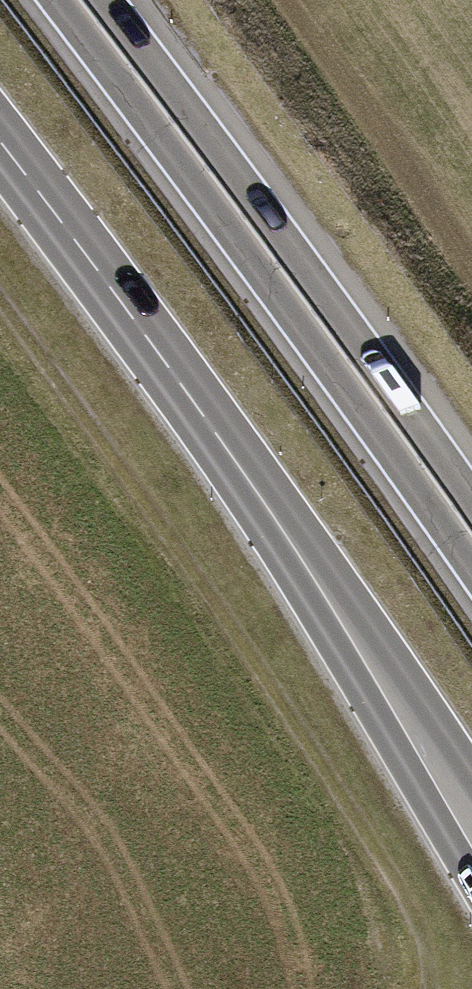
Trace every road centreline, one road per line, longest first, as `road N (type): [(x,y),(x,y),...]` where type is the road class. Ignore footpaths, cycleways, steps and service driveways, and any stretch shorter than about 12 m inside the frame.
road 1 (primary): [(471,829),(271,524),(0,153)]
road 2 (track): [(425,988),(404,912),(381,871),(166,542),(0,308)]
road 3 (trunk): [(58,0),(471,566)]
road 4 (trunk): [(471,498),(107,0)]

